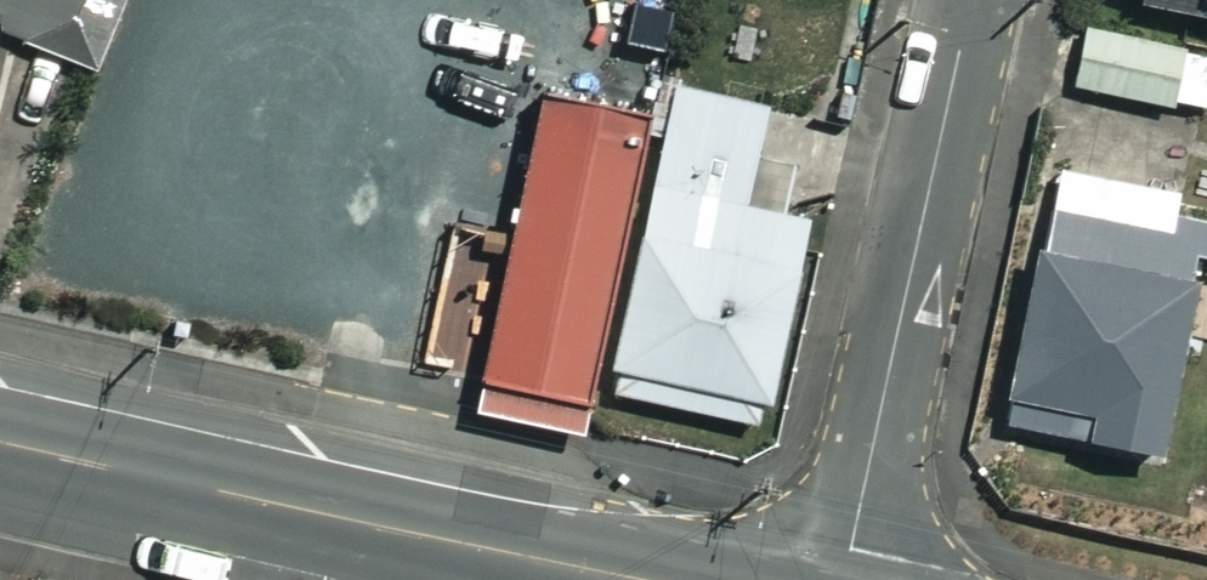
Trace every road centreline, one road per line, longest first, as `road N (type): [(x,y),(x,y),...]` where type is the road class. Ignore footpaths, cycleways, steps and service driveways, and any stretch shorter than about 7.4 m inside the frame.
road 1 (tertiary): [(637,579),(0,443)]
road 2 (residential): [(844,579),(970,0)]

